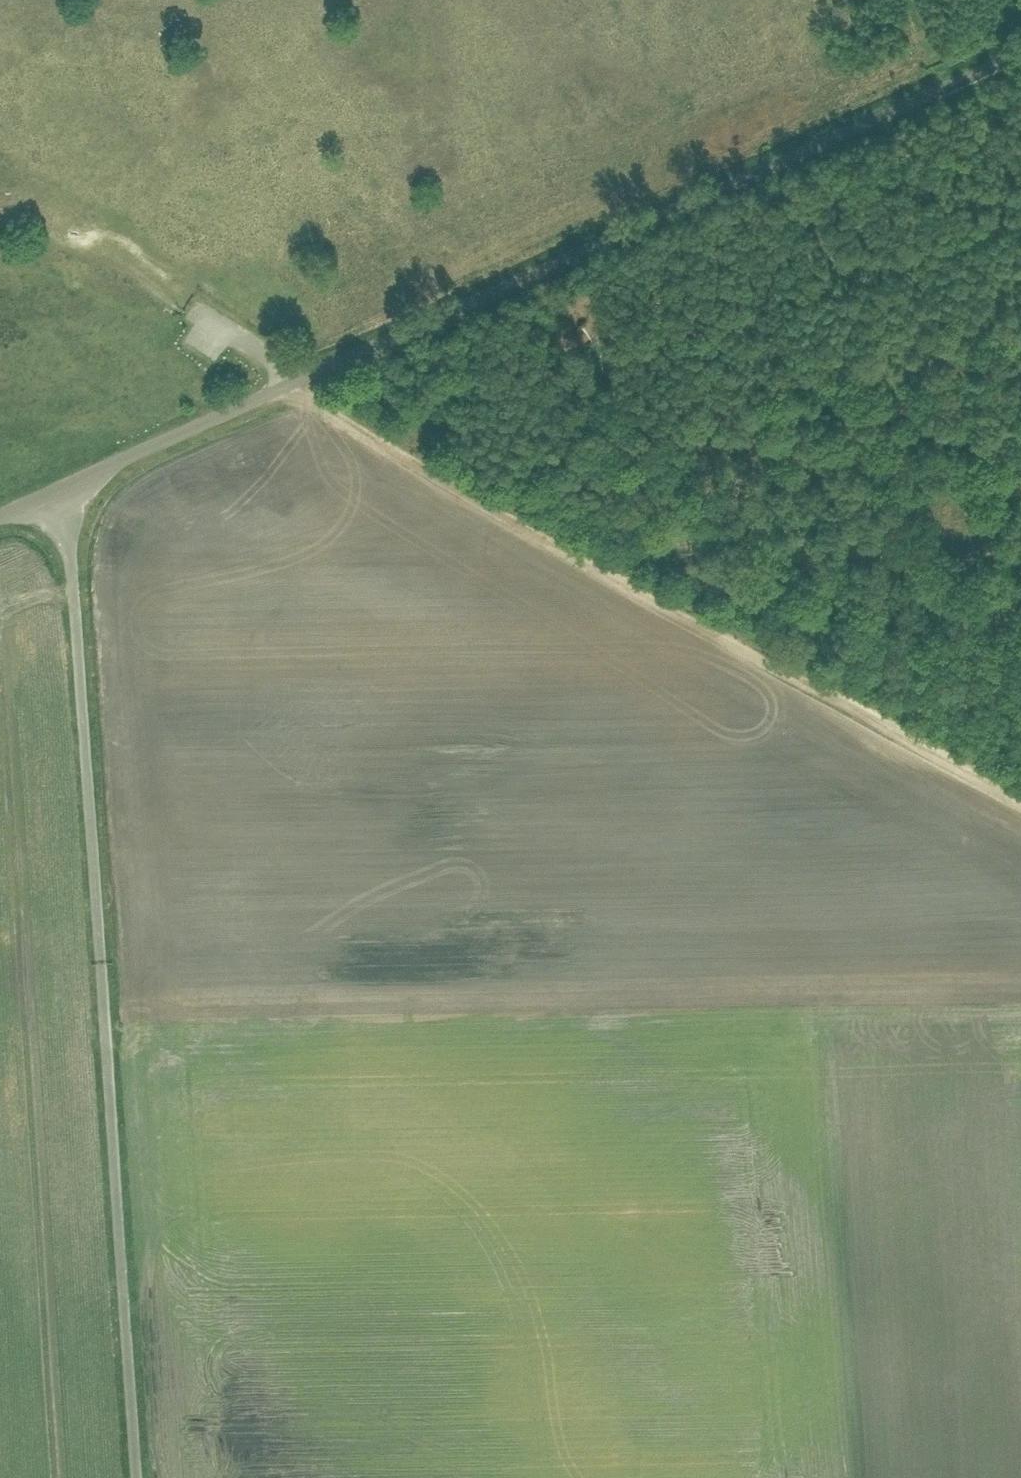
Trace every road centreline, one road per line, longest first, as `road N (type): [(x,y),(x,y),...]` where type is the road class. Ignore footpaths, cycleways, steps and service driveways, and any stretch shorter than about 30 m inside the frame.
road 1 (unclassified): [(63,487),(1020,53)]
road 2 (unclassified): [(138,1477),(63,487)]
road 3 (track): [(1020,798),(311,403),(290,383)]
road 4 (track): [(185,312),(197,311),(269,359),(290,383)]

